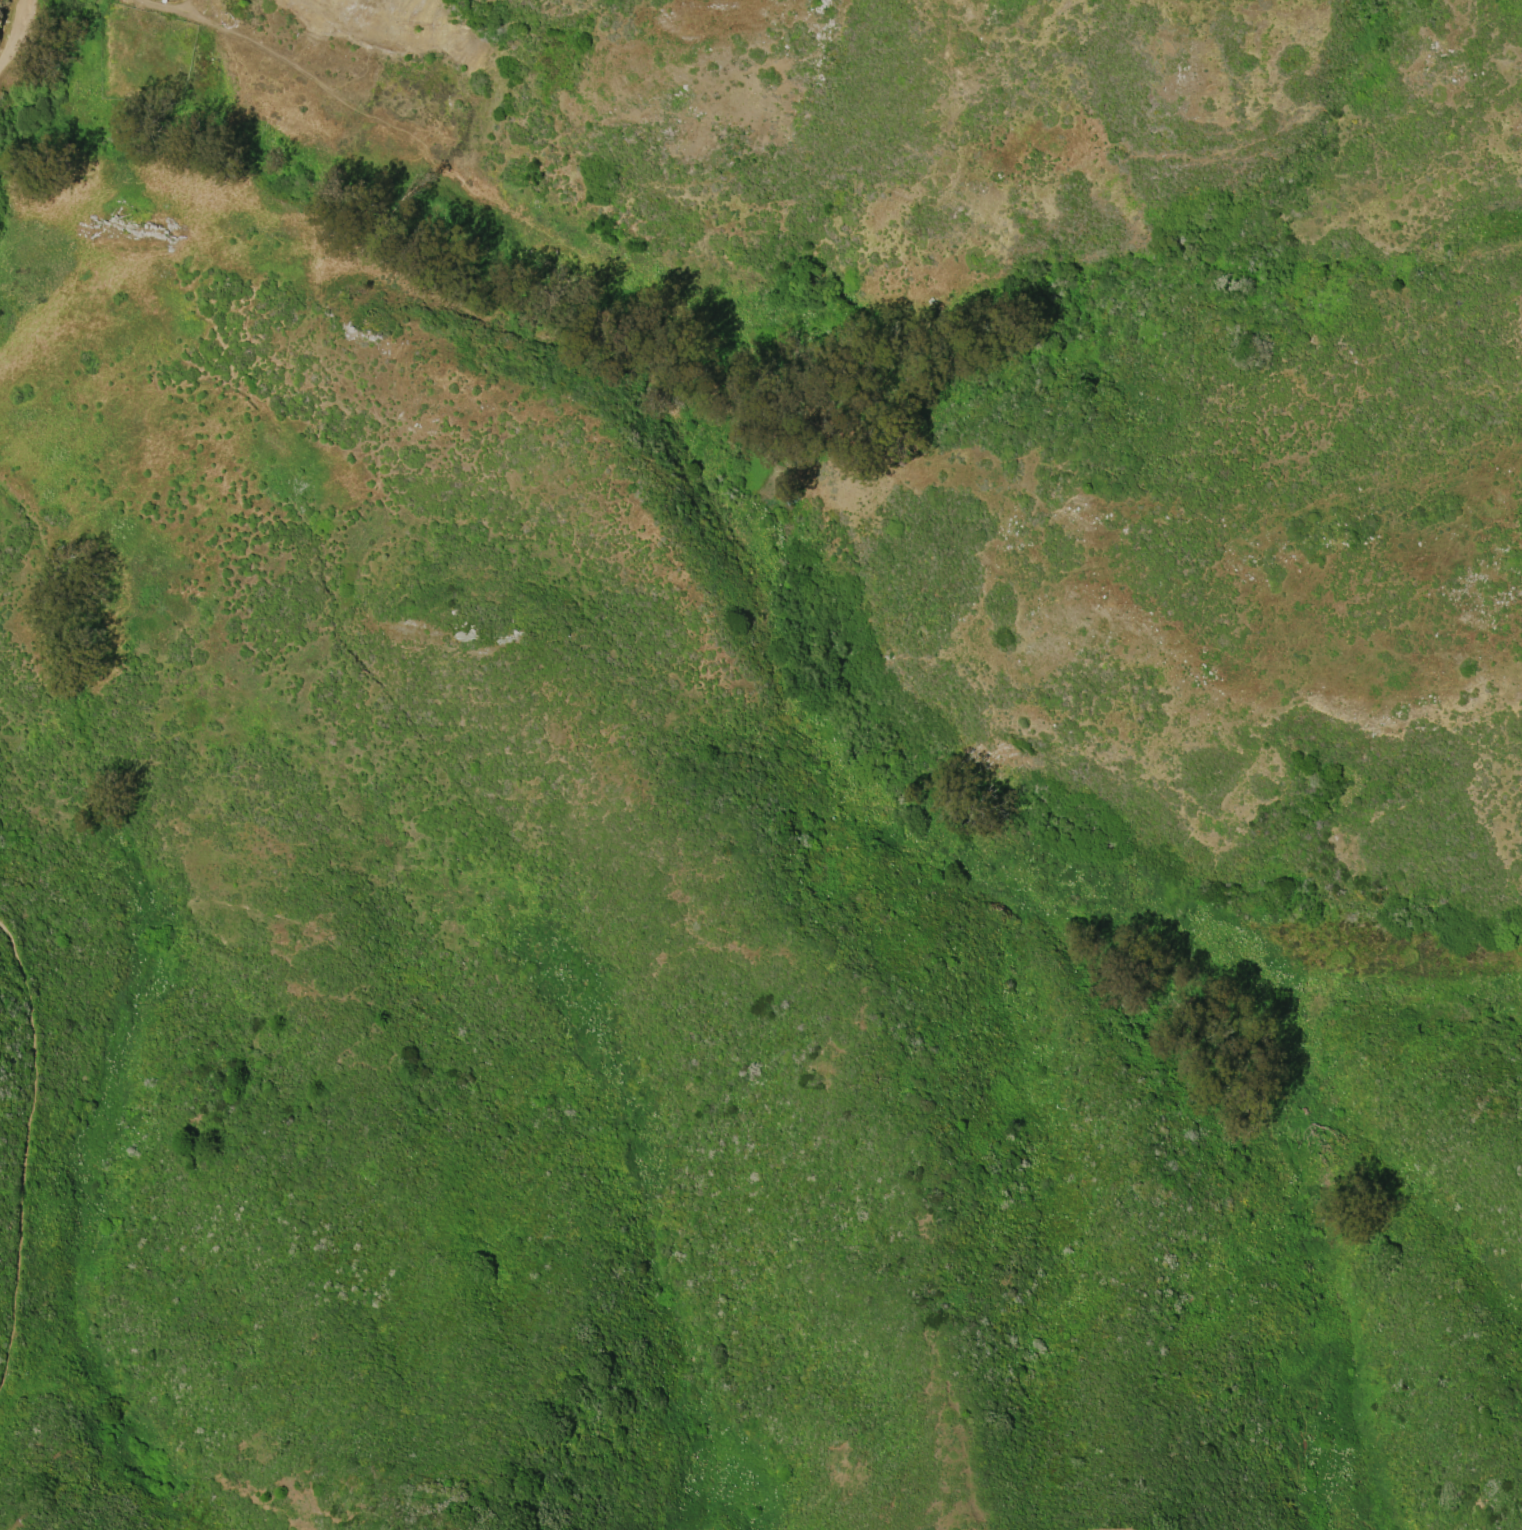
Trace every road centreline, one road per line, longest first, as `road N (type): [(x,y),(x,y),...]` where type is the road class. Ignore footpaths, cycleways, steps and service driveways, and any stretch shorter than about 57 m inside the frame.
road 1 (track): [(142,0),(274,56)]

